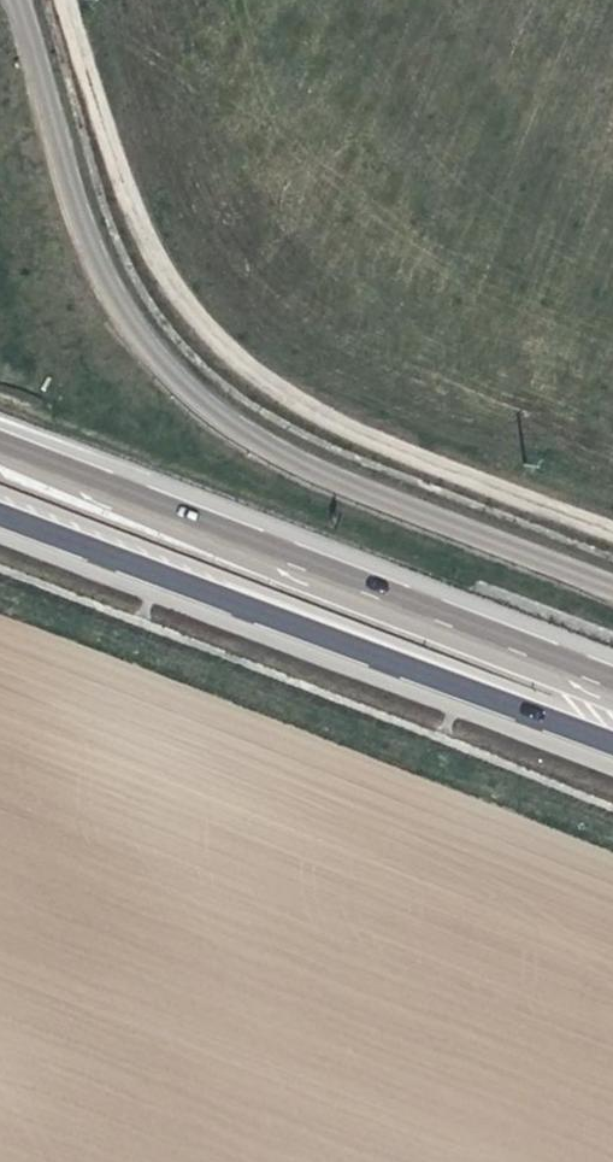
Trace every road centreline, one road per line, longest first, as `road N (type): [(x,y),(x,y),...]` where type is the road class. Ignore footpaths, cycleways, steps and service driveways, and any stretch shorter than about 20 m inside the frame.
road 1 (tertiary): [(612,588),(272,448),(210,408),(160,359),(89,238),(13,0)]
road 2 (track): [(67,0),(135,217),(197,315),(233,353),(349,431),(612,533)]
road 3 (primary): [(612,687),(0,446)]
road 4 (primary): [(0,513),(612,740)]

